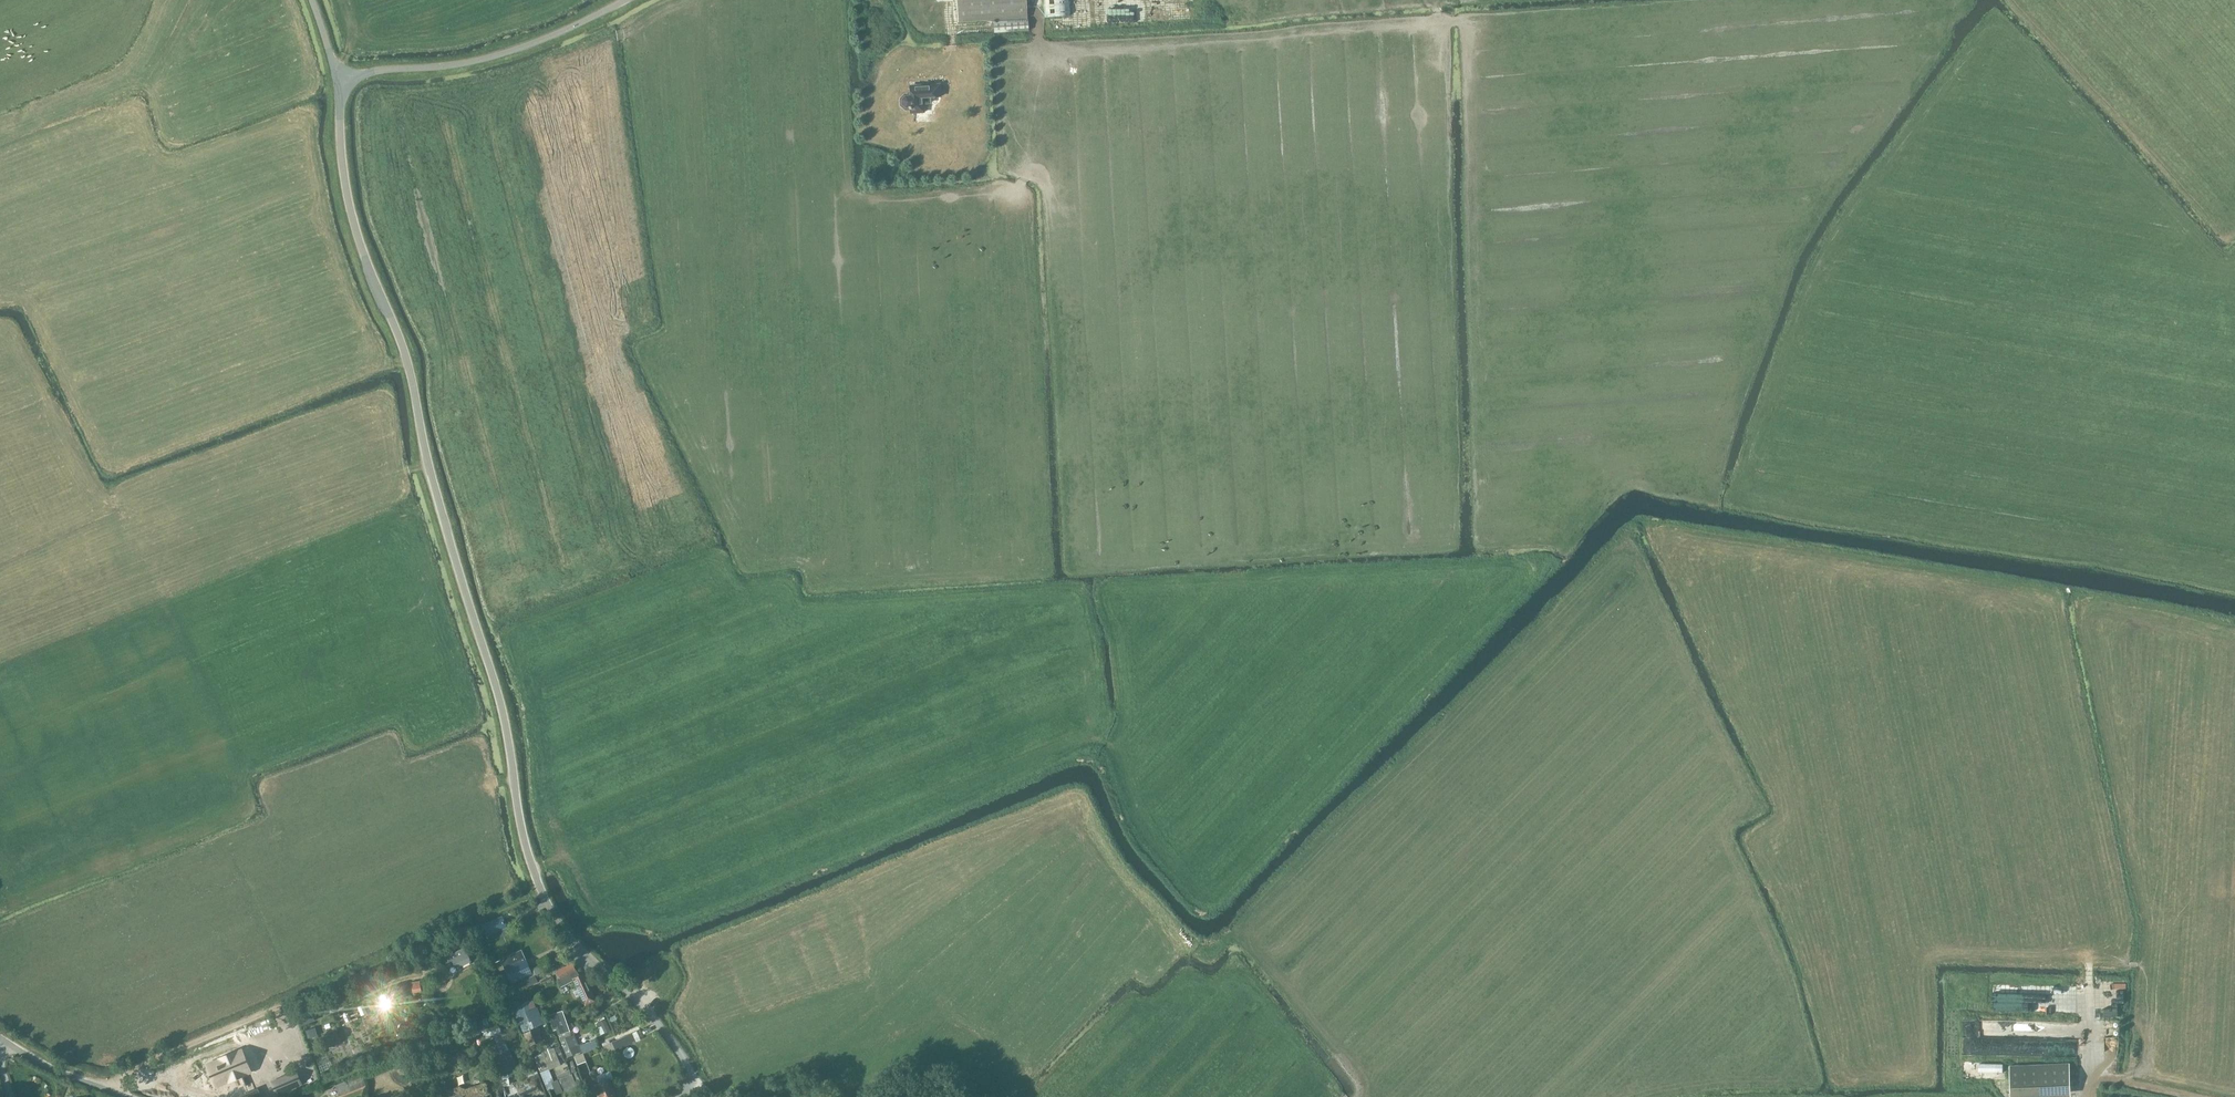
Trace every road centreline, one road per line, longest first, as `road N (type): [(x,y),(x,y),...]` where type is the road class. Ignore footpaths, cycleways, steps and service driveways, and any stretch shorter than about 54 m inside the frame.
road 1 (unclassified): [(689,1067),(644,1008),(568,936),(534,877),(504,718),(431,478),(411,371),(348,204),(336,75)]
road 2 (track): [(112,1093),(540,891)]
road 3 (unclassified): [(336,75),(487,59),(625,0)]
road 4 (residential): [(0,1042),(124,1096)]
road 5 (track): [(2088,1096),(2087,1076),(2192,1096)]

